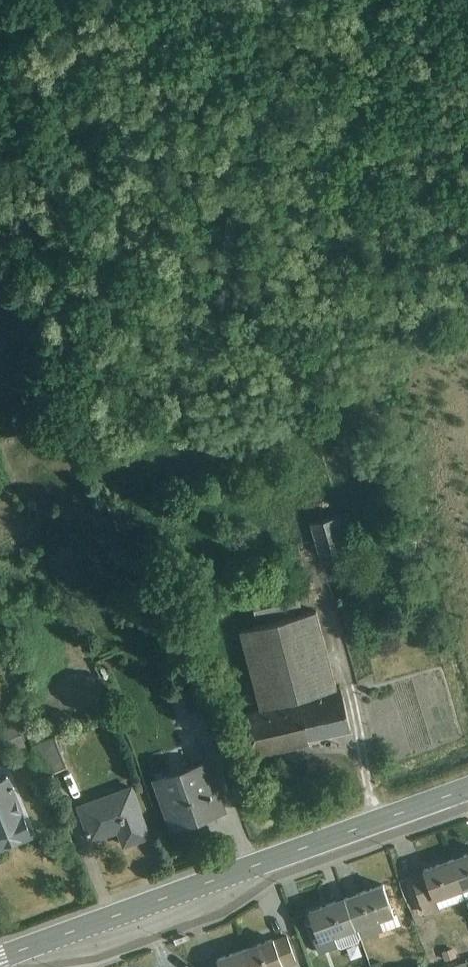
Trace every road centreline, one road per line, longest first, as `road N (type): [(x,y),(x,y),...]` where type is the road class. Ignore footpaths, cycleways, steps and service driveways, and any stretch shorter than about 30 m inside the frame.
road 1 (tertiary): [(0,958),(467,788)]

